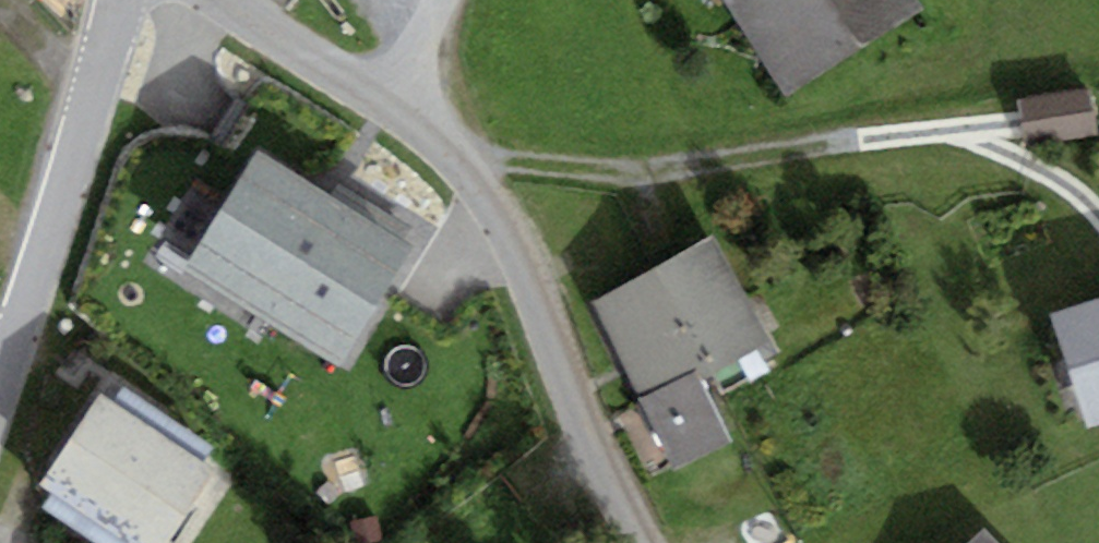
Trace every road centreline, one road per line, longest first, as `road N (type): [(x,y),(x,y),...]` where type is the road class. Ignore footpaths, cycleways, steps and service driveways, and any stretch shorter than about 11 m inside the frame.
road 1 (unclassified): [(647,542),(520,256),(457,152),(385,88)]
road 2 (residential): [(119,0),(80,145),(0,387)]
road 3 (residential): [(226,0),(385,88)]

